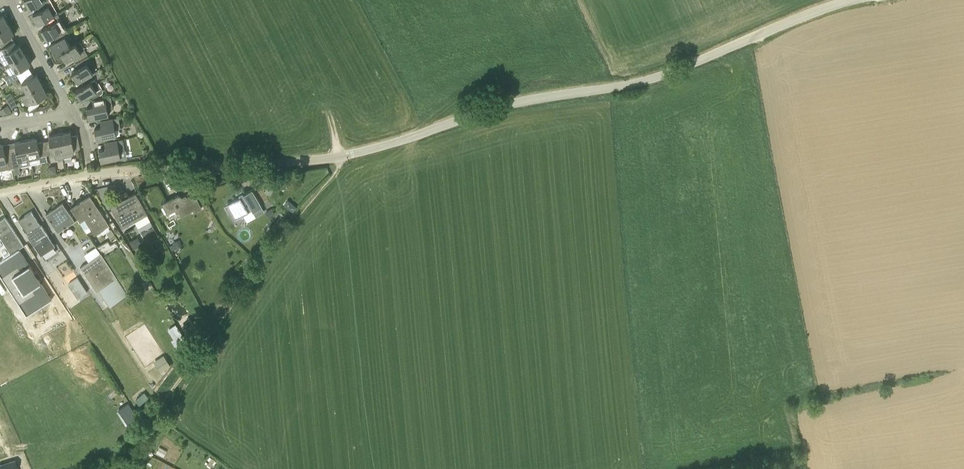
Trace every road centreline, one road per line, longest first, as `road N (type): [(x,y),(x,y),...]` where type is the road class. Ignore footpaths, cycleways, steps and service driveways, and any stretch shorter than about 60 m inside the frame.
road 1 (unclassified): [(0,192),(95,174),(340,157),(503,105),(647,80),(848,0)]
road 2 (residential): [(73,112),(11,0)]

